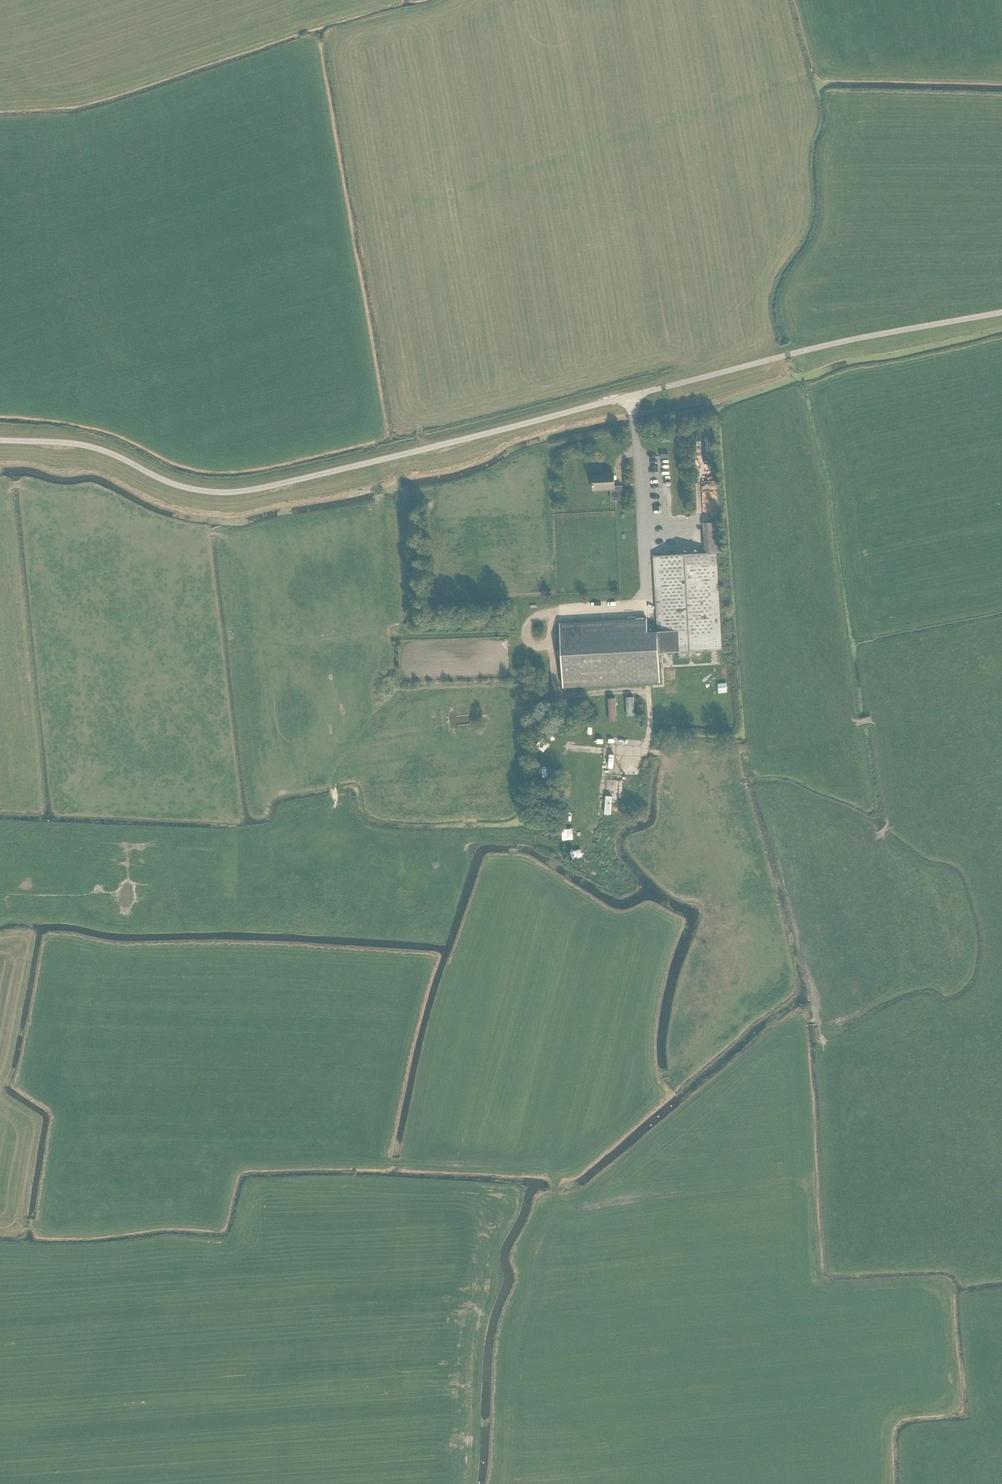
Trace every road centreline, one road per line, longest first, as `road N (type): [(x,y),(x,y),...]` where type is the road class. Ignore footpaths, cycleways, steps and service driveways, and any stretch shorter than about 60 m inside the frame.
road 1 (unclassified): [(0,441),(90,447),(182,487),(242,491),(834,343),(1001,312)]
road 2 (track): [(570,748),(644,748),(652,719),(642,691),(561,694),(552,620),(562,615)]

